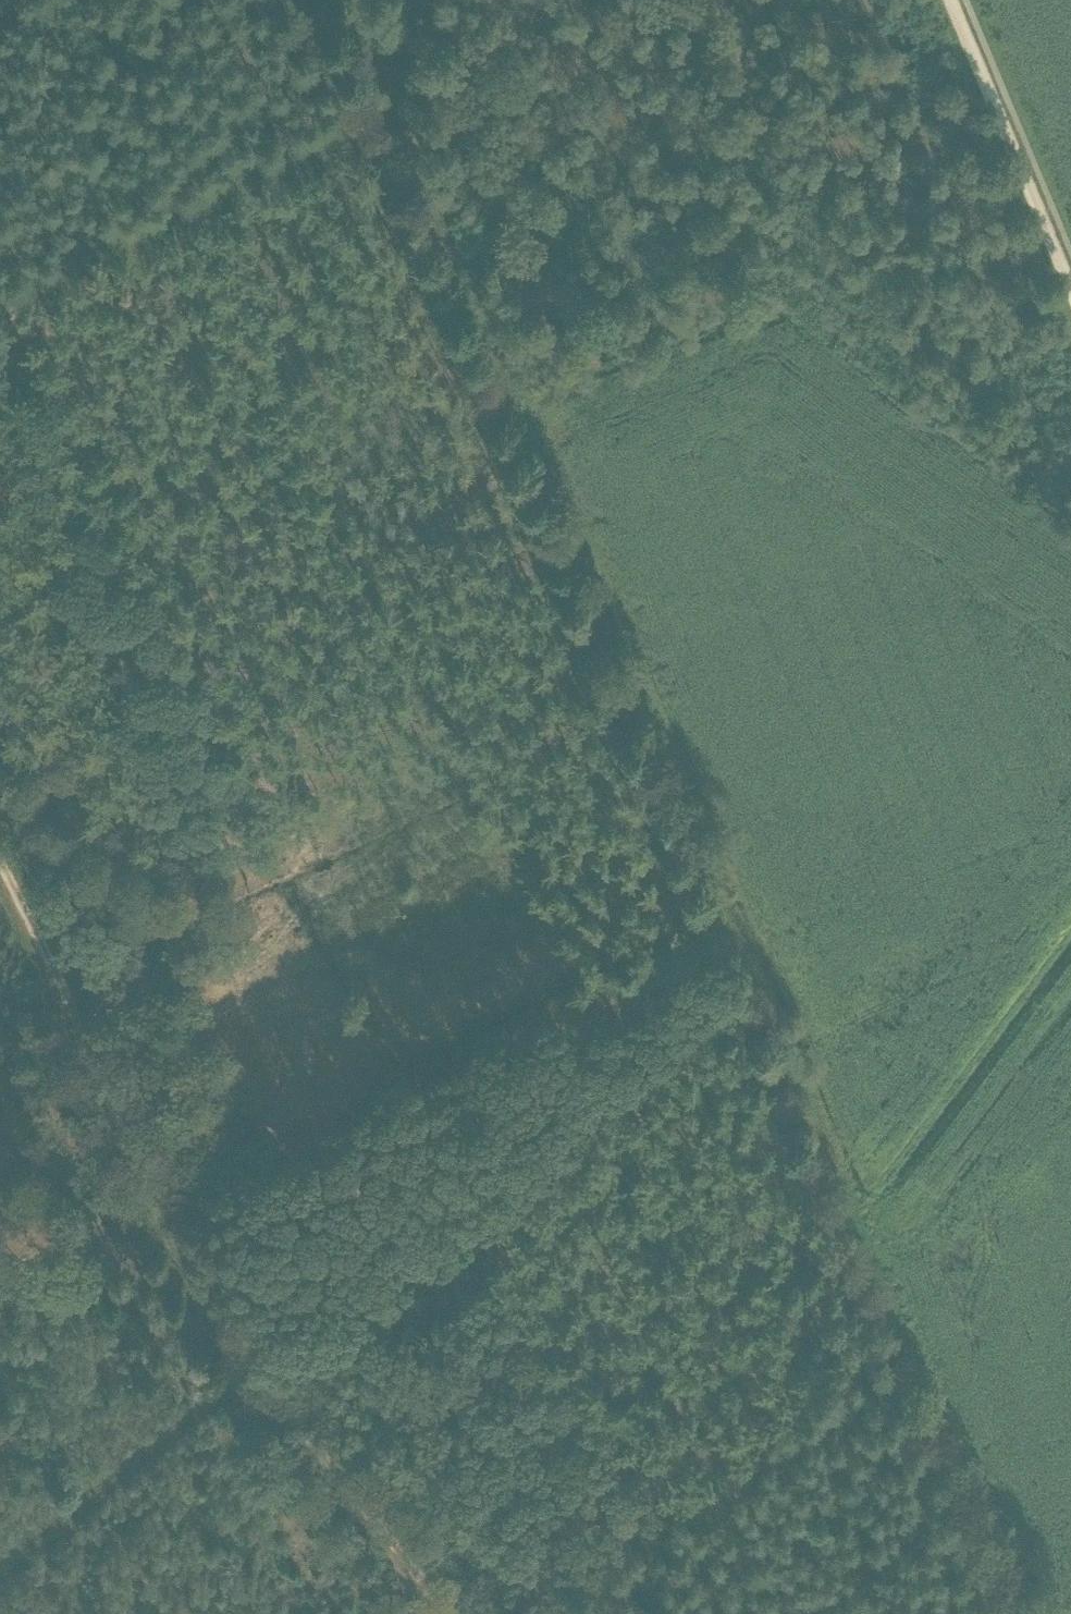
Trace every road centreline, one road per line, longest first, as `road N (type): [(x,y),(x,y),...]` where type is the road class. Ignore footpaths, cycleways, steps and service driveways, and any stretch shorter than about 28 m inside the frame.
road 1 (track): [(442,1613),(250,1362),(167,1212),(0,869)]
road 2 (track): [(1070,298),(946,0)]

